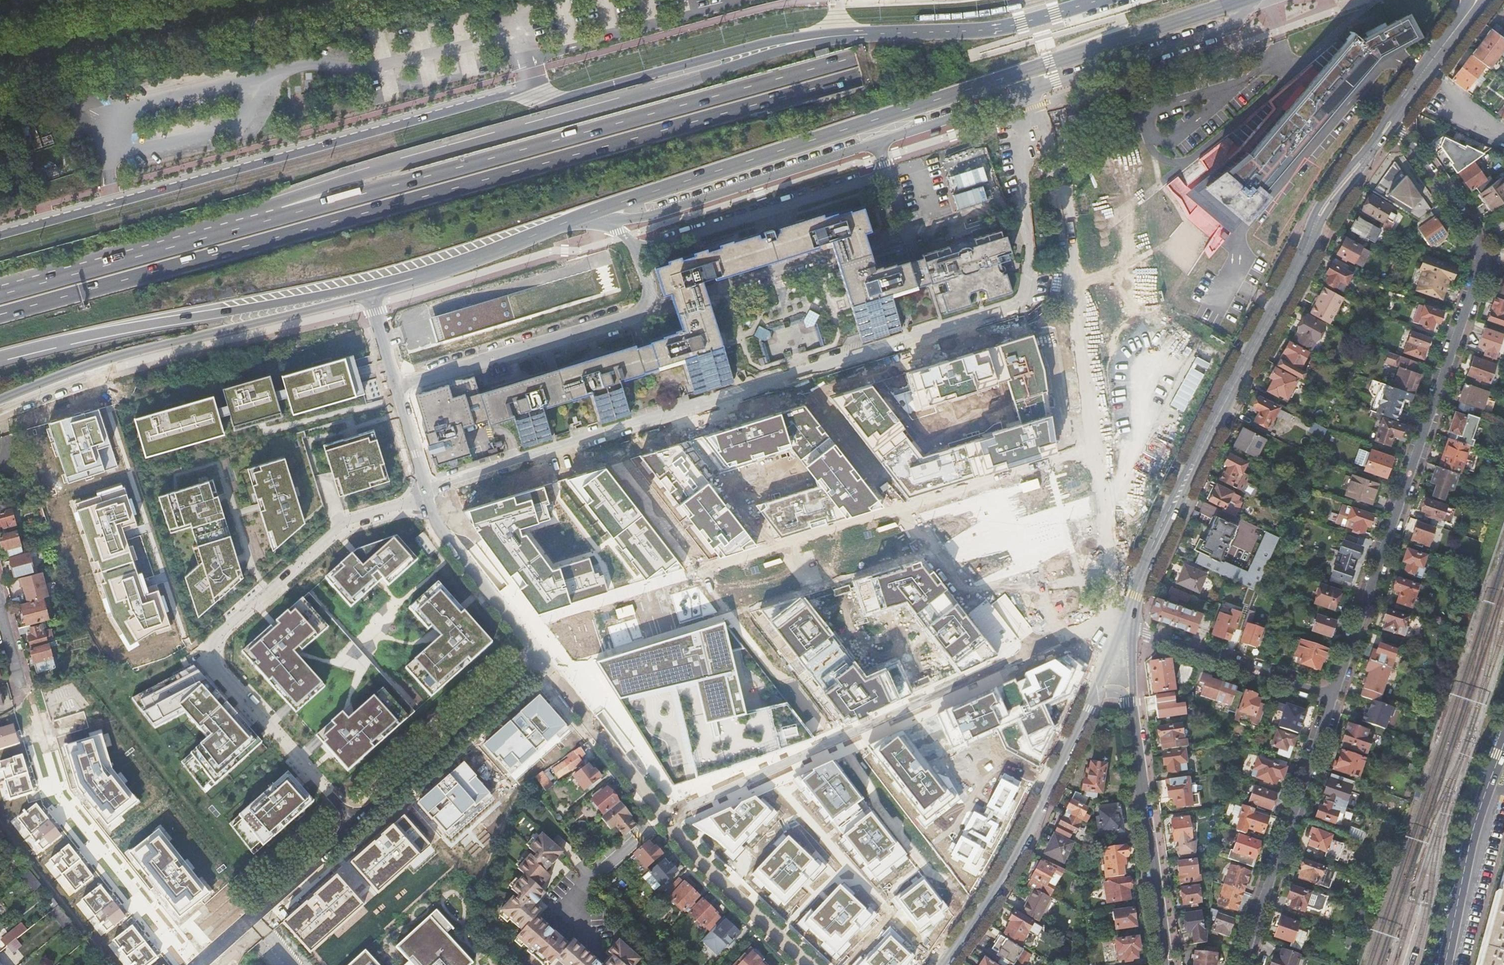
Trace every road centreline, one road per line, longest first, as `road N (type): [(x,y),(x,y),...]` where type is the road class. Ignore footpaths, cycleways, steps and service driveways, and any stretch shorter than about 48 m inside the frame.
road 1 (motorway): [(0,313),(864,78),(1104,0)]
road 2 (primary): [(831,37),(772,41),(566,97),(509,93),(0,234)]
road 3 (motorway): [(1042,0),(859,59),(282,215)]
road 4 (residential): [(1026,201),(1022,292),(1009,309),(426,488)]
road 5 (primary): [(573,220),(1236,0)]
road 6 (residential): [(1393,121),(1483,259),(1334,698)]
road 7 (motorway): [(831,37),(372,169),(295,197),(282,215)]
road 8 (residential): [(1129,625),(1145,568),(1199,451),(1323,208),(1393,121)]
road 9 (residential): [(357,820),(203,649),(345,521),(426,488)]
road 10 (residential): [(1129,625),(1108,621),(1053,643),(664,817)]
road 11 (motorway): [(0,356),(409,281)]
road 12 (primary): [(0,400),(144,349),(367,296)]
road 13 (track): [(357,0),(0,81)]
road 14 (residential): [(875,176),(892,236),(650,309)]
road 15 (residential): [(1093,698),(1037,816),(947,964)]
road 16 (motorway): [(282,215),(0,292)]
road 17 (residential): [(1334,698),(1241,964)]
road 18 (residential): [(395,384),(650,309)]
road 19 (primary): [(1100,0),(976,31),(843,35)]
road 20 (residential): [(1164,964),(1133,707)]
road 21 (residential): [(536,652),(357,820)]
road 22 (residential): [(642,251),(875,176)]
road 23 (unclassified): [(1503,745),(1471,838),(1445,964)]
road 24 (residential): [(1334,698),(1129,625)]
road 25 (residential): [(357,820),(197,964)]
road 26 (residential): [(536,652),(664,817)]
road 27 (residential): [(664,817),(810,964)]
road 28 (residential): [(426,488),(441,527),(536,652)]
road 29 (track): [(0,43),(190,0)]
road 30 (residential): [(664,817),(562,905),(594,946)]
road 31 (primary): [(409,281),(573,220)]

